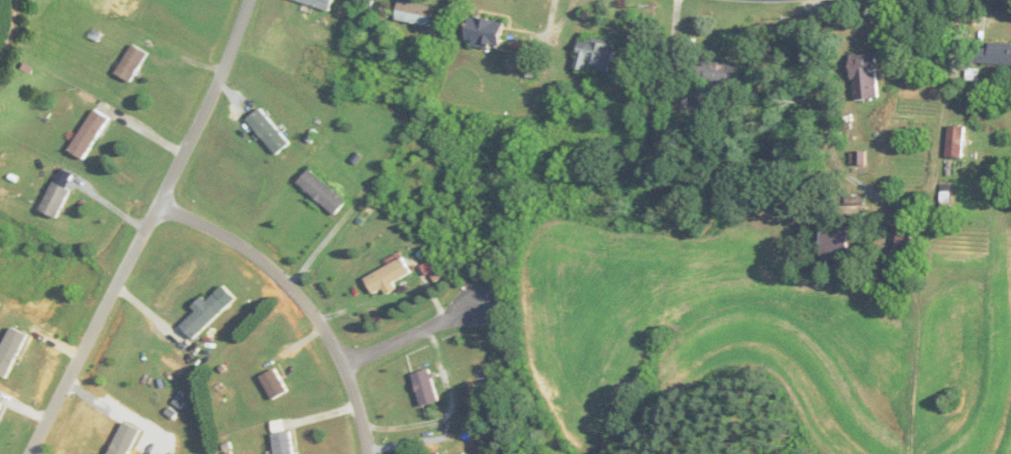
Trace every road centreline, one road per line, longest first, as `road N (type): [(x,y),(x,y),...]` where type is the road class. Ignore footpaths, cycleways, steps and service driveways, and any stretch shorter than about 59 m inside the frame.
road 1 (residential): [(165,198),(249,249),(314,312),(345,362),(371,453)]
road 2 (residential): [(253,0),(216,93),(122,279)]
road 3 (residential): [(122,279),(36,453)]
road 4 (residential): [(345,362),(482,303)]

